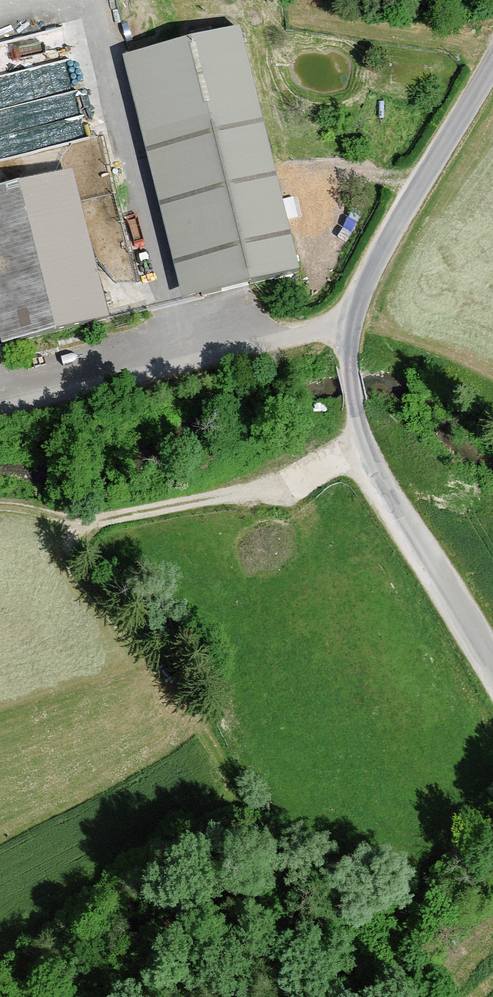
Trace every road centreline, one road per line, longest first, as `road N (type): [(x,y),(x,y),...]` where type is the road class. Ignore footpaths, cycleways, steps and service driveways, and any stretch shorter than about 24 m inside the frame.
road 1 (track): [(371,456),(219,498),(83,521),(0,506)]
road 2 (unclassified): [(351,326),(350,368),(364,441),(492,664)]
road 3 (unclassified): [(0,411),(351,326)]
road 4 (unclassified): [(351,326),(385,242),(492,59)]

